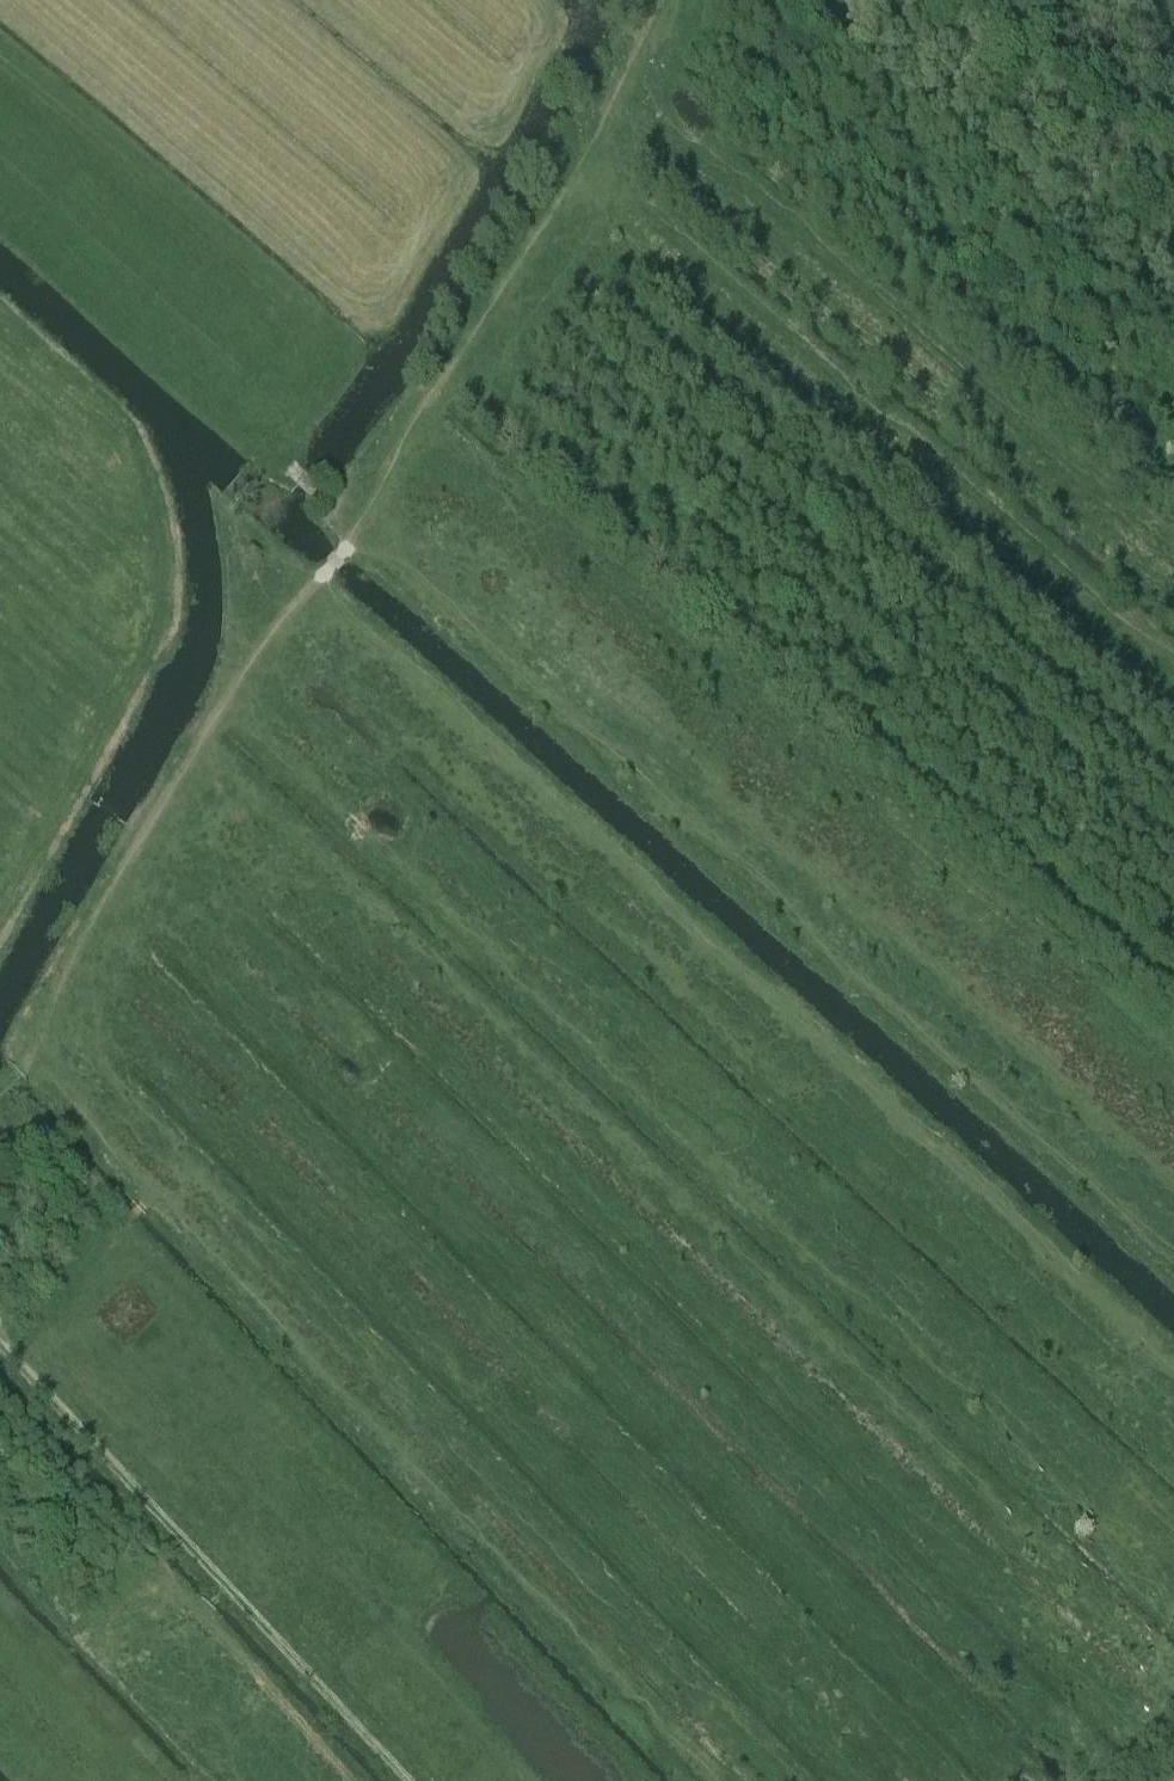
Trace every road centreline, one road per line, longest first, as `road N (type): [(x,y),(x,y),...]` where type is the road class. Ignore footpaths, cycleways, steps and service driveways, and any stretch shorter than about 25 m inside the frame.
road 1 (track): [(0,1087),(26,1065),(65,973),(249,660),(354,544),(421,397),(549,214),(665,0)]
road 2 (track): [(408,1780),(0,1343)]

